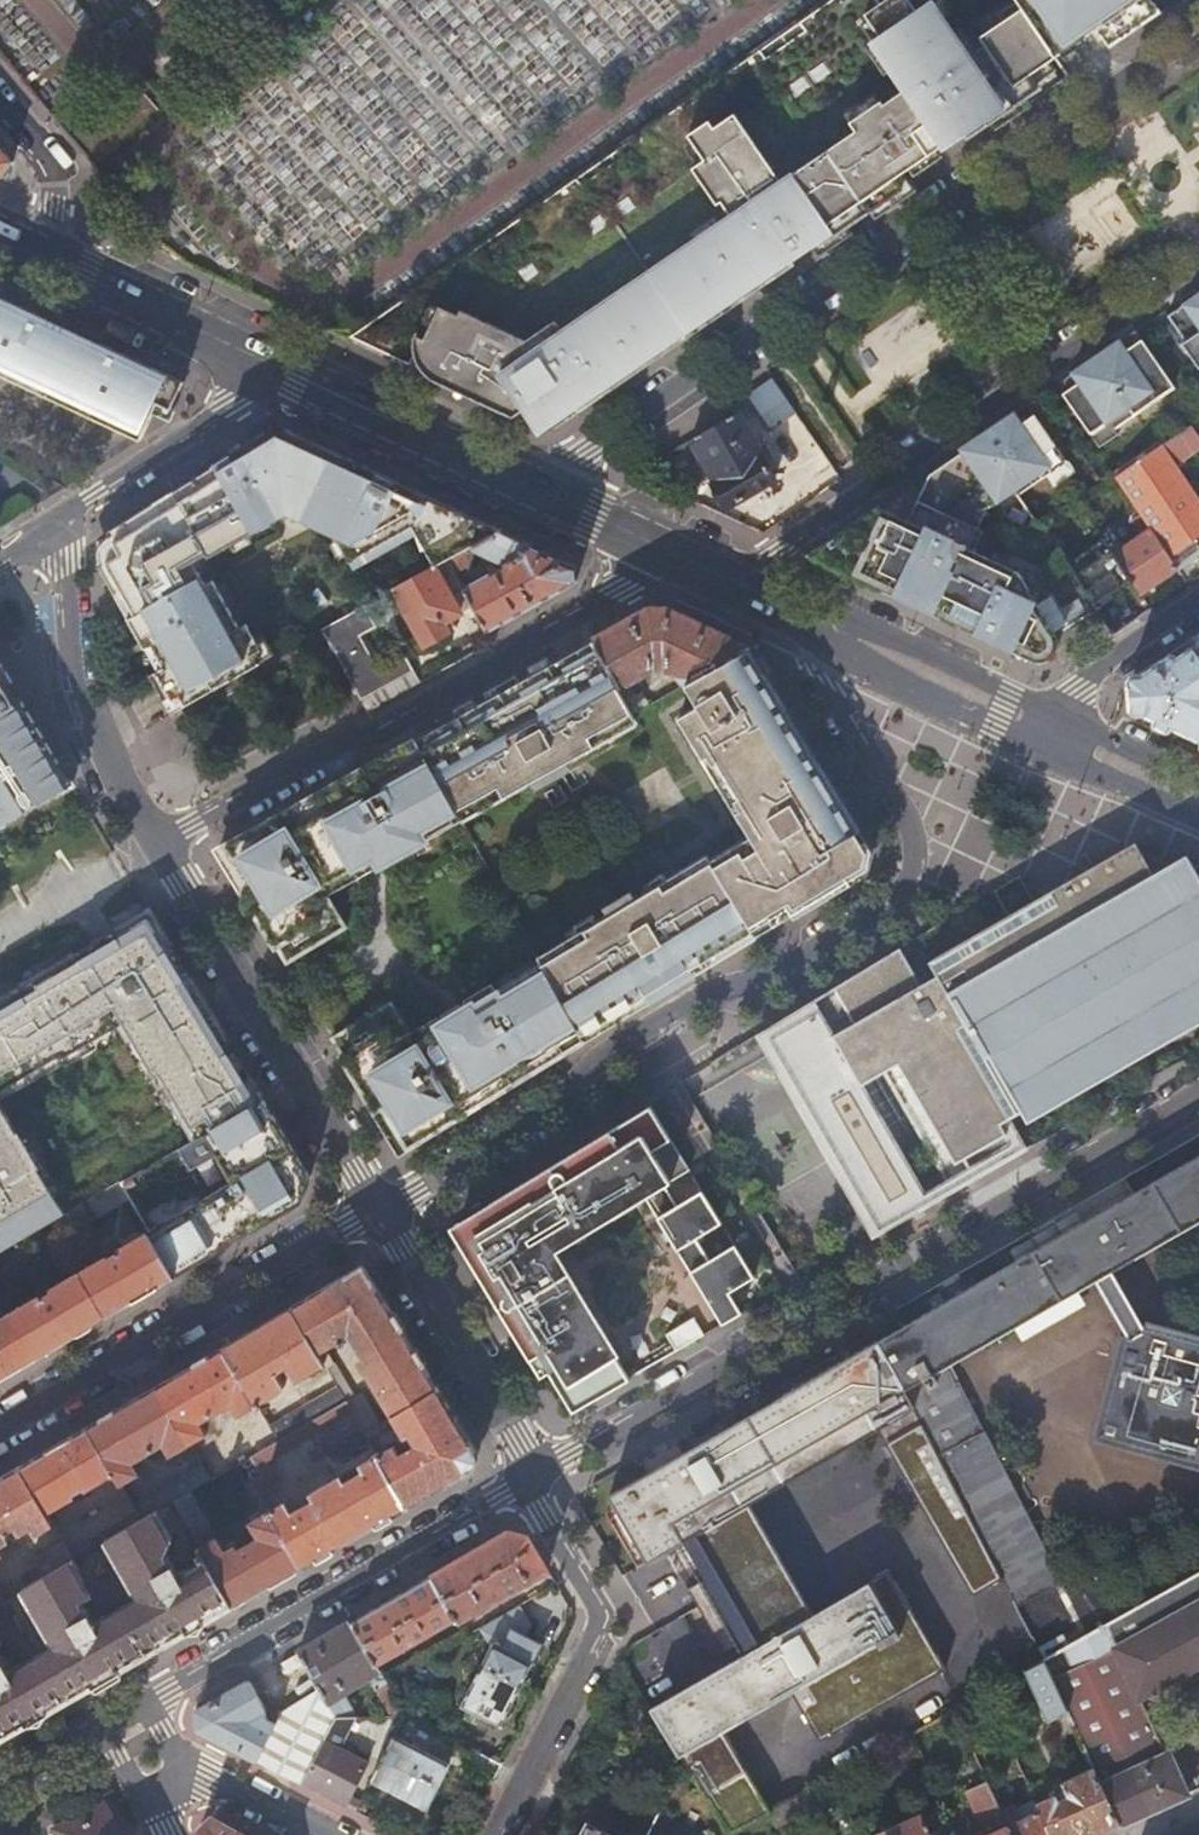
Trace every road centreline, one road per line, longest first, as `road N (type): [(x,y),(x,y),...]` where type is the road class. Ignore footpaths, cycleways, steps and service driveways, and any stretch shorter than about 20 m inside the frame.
road 1 (residential): [(777,607),(906,819),(910,860),(898,894),(759,980),(703,994),(591,1062),(548,1107),(376,1209)]
road 2 (residential): [(553,501),(585,455),(1198,33)]
road 3 (residential): [(530,1479),(1198,1093)]
road 4 (residential): [(152,847),(499,664),(669,558)]
road 5 (residential): [(1198,263),(728,584)]
road 6 (residential): [(149,1702),(530,1479)]
road 7 (residential): [(376,1209),(0,1429)]
road 8 (residential): [(376,1209),(152,847)]
road 9 (residential): [(497,1834),(598,1618),(530,1479)]
road 10 (residential): [(152,847),(72,681),(65,526)]
road 11 (secondary): [(553,501),(249,359)]
road 12 (residential): [(530,1479),(517,1442),(376,1209)]
road 13 (secondary): [(1055,719),(902,646),(801,619)]
road 14 (secondary): [(801,619),(875,679),(1037,753)]
road 15 (residential): [(249,359),(217,418),(65,526)]
road 16 (secondary): [(249,359),(26,256)]
road 17 (residential): [(1055,719),(1077,688),(1198,601)]
road 18 (secondary): [(1037,753),(1198,824)]
road 19 (residential): [(26,256),(52,206),(53,173),(0,109)]
road 20 (residential): [(177,1766),(320,1834)]
road 21 (secondary): [(1198,786),(1055,719)]
road 22 (secondary): [(669,558),(553,501)]

